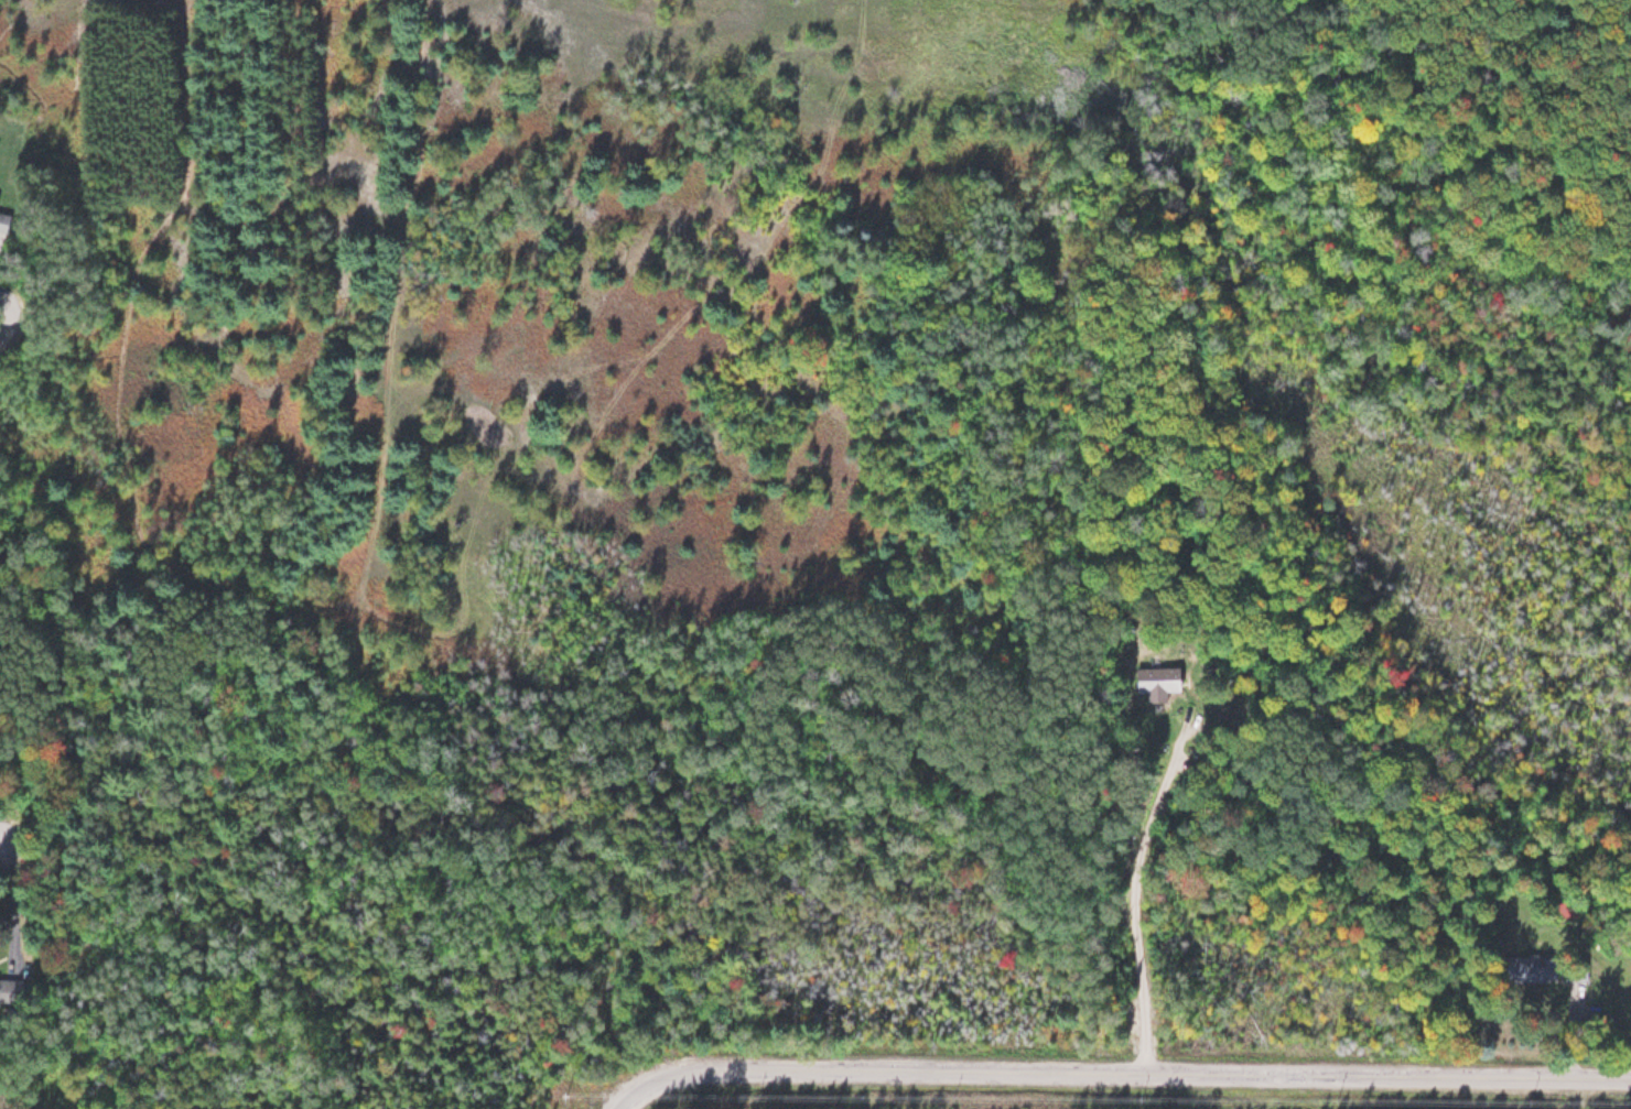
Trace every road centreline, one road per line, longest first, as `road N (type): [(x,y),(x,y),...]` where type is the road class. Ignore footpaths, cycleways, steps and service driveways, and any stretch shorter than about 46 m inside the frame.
road 1 (residential): [(621,1108),(663,1079),(704,1069),(1630,1083)]

